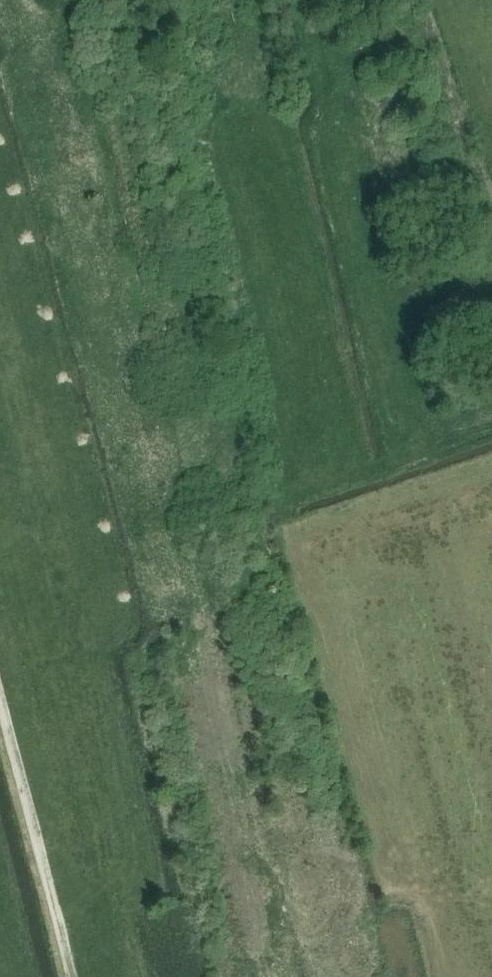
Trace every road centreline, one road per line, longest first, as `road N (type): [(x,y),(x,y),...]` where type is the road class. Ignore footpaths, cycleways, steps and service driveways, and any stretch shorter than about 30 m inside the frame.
road 1 (track): [(70,976),(0,703)]

